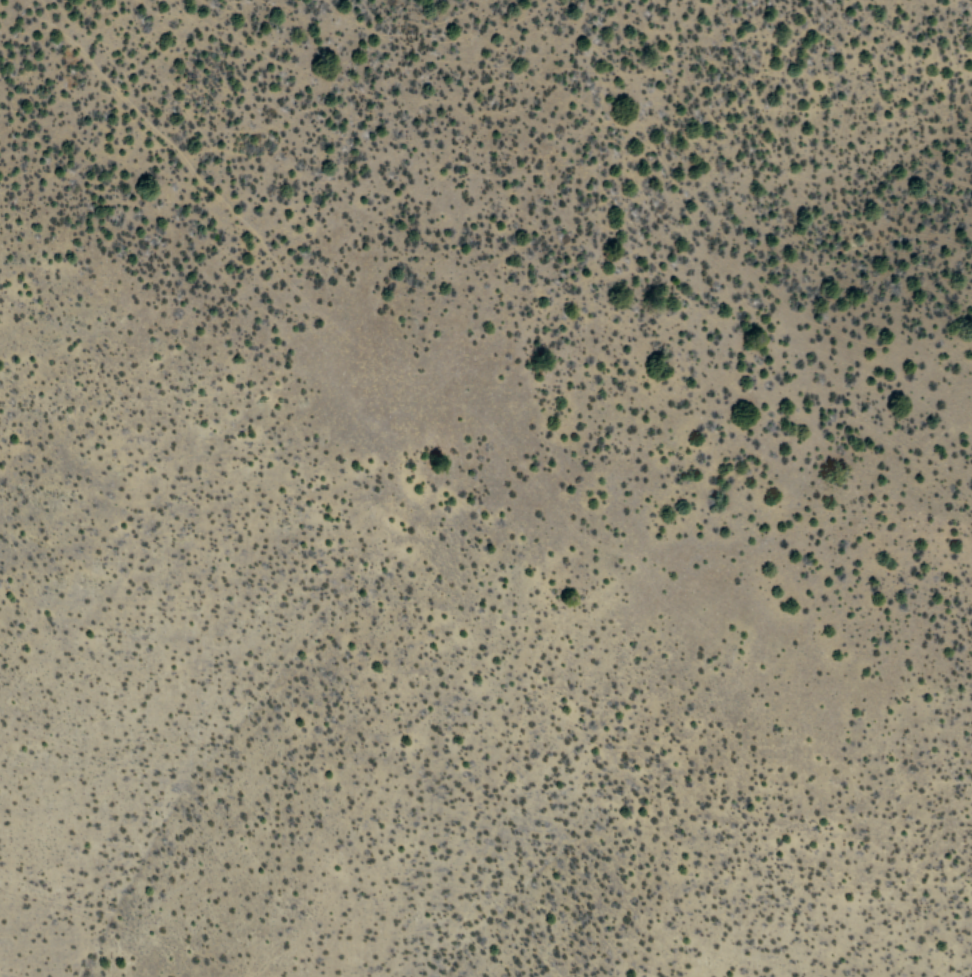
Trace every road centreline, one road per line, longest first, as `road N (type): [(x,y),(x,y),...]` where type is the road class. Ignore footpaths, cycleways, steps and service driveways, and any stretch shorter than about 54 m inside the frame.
road 1 (residential): [(16,0),(241,223),(317,321),(383,369)]

